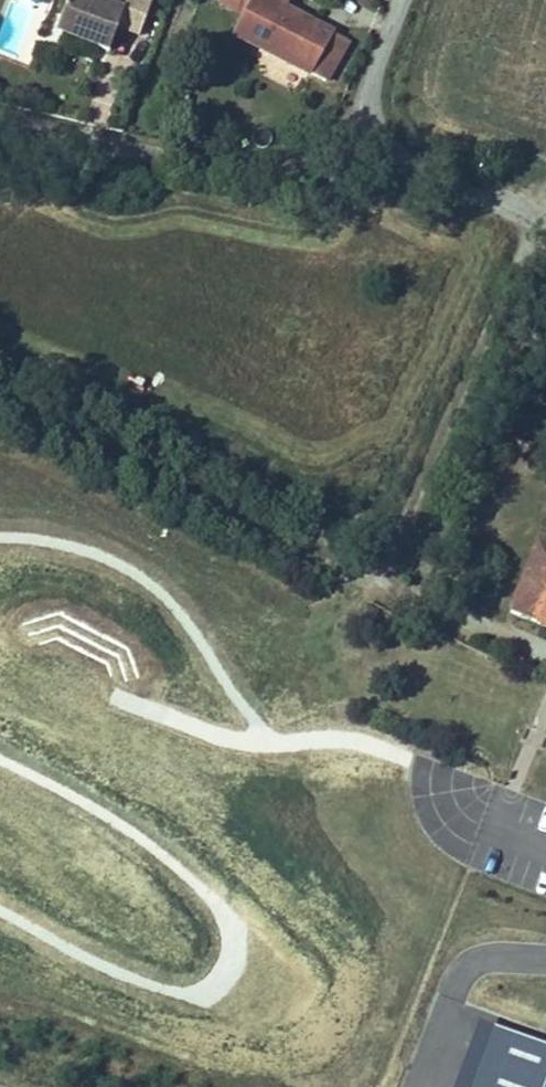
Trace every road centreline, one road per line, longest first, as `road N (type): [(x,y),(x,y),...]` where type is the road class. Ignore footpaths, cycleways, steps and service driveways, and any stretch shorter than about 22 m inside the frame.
road 1 (track): [(527,218),(374,589),(0,405)]
road 2 (residential): [(0,119),(247,169),(287,166),(368,120)]
road 3 (unclassified): [(368,120),(361,138),(545,227)]
road 4 (unclassified): [(417,0),(368,120)]

